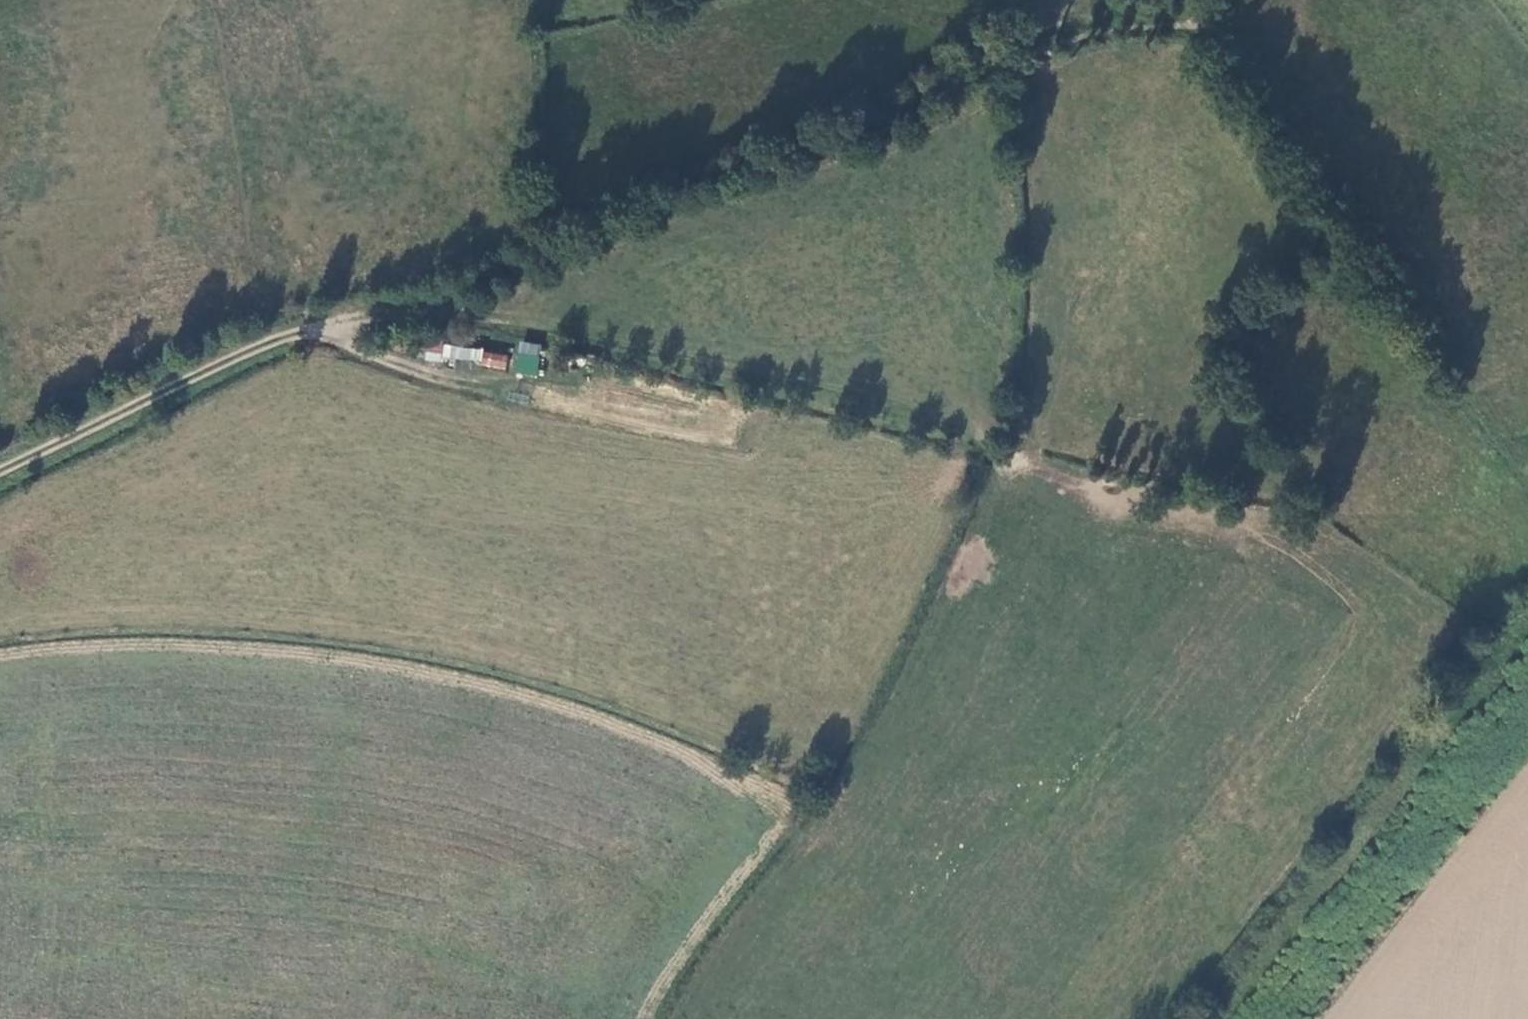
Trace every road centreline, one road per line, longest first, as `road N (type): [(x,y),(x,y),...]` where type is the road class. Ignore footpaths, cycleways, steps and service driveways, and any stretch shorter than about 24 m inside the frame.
road 1 (track): [(0,471),(266,344),(366,317),(441,311),(507,318),(921,408),(974,435),(1002,467)]

